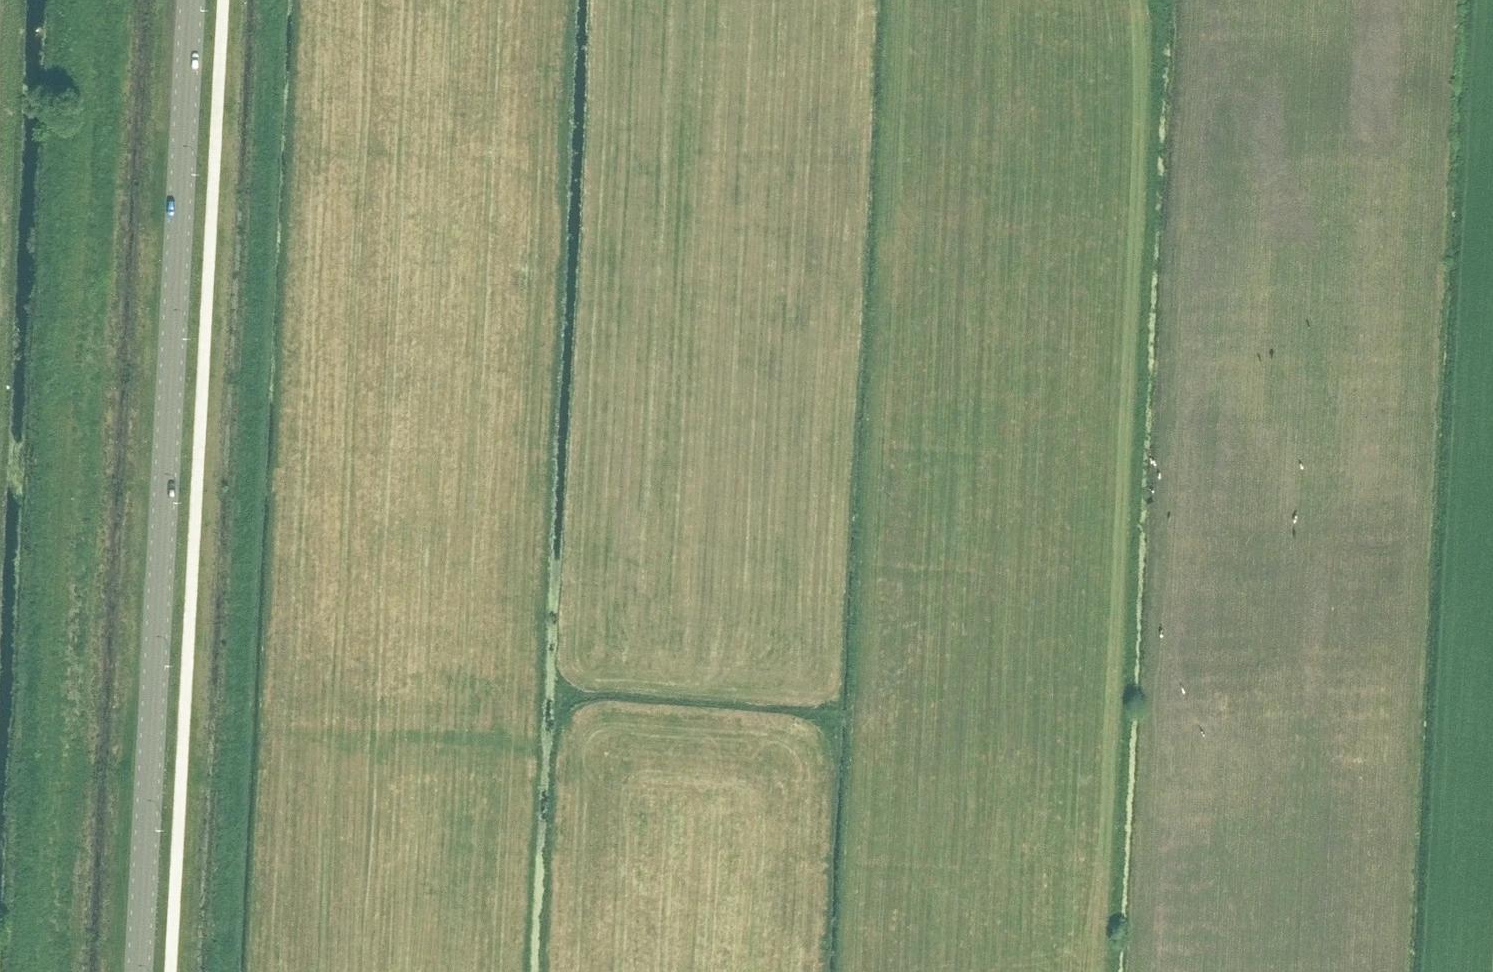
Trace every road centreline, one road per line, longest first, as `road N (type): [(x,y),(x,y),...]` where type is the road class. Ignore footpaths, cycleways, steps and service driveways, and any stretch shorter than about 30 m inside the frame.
road 1 (secondary): [(189,0),(137,971)]

